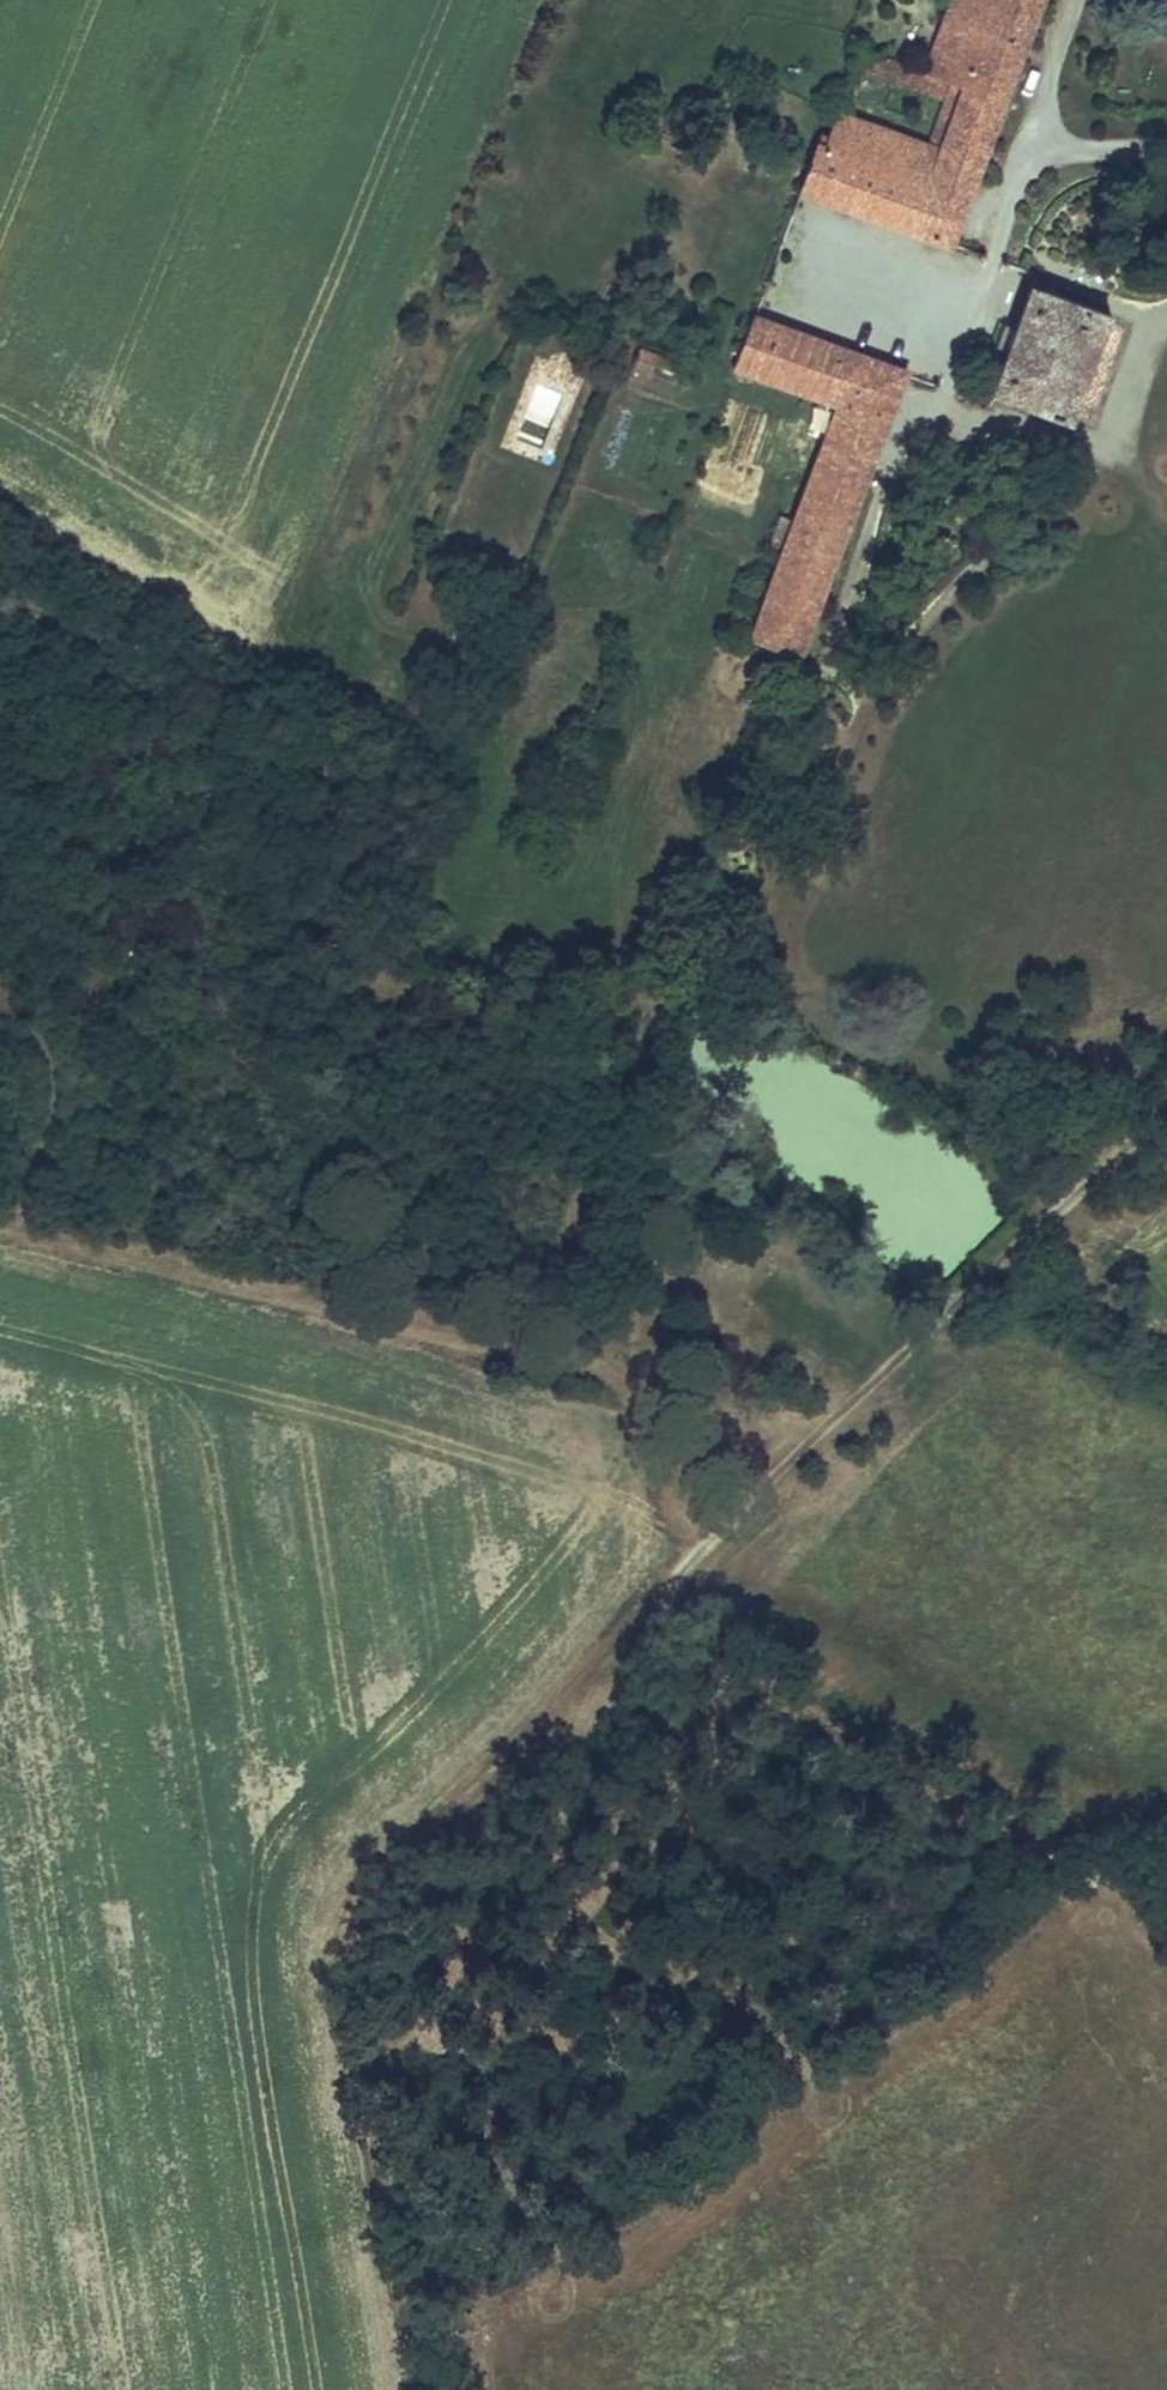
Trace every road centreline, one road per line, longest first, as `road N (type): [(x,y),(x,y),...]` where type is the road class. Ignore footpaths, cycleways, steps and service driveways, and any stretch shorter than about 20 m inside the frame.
road 1 (track): [(817,1443),(729,1401),(0,1226)]
road 2 (track): [(1166,1106),(698,1558),(673,1596)]

